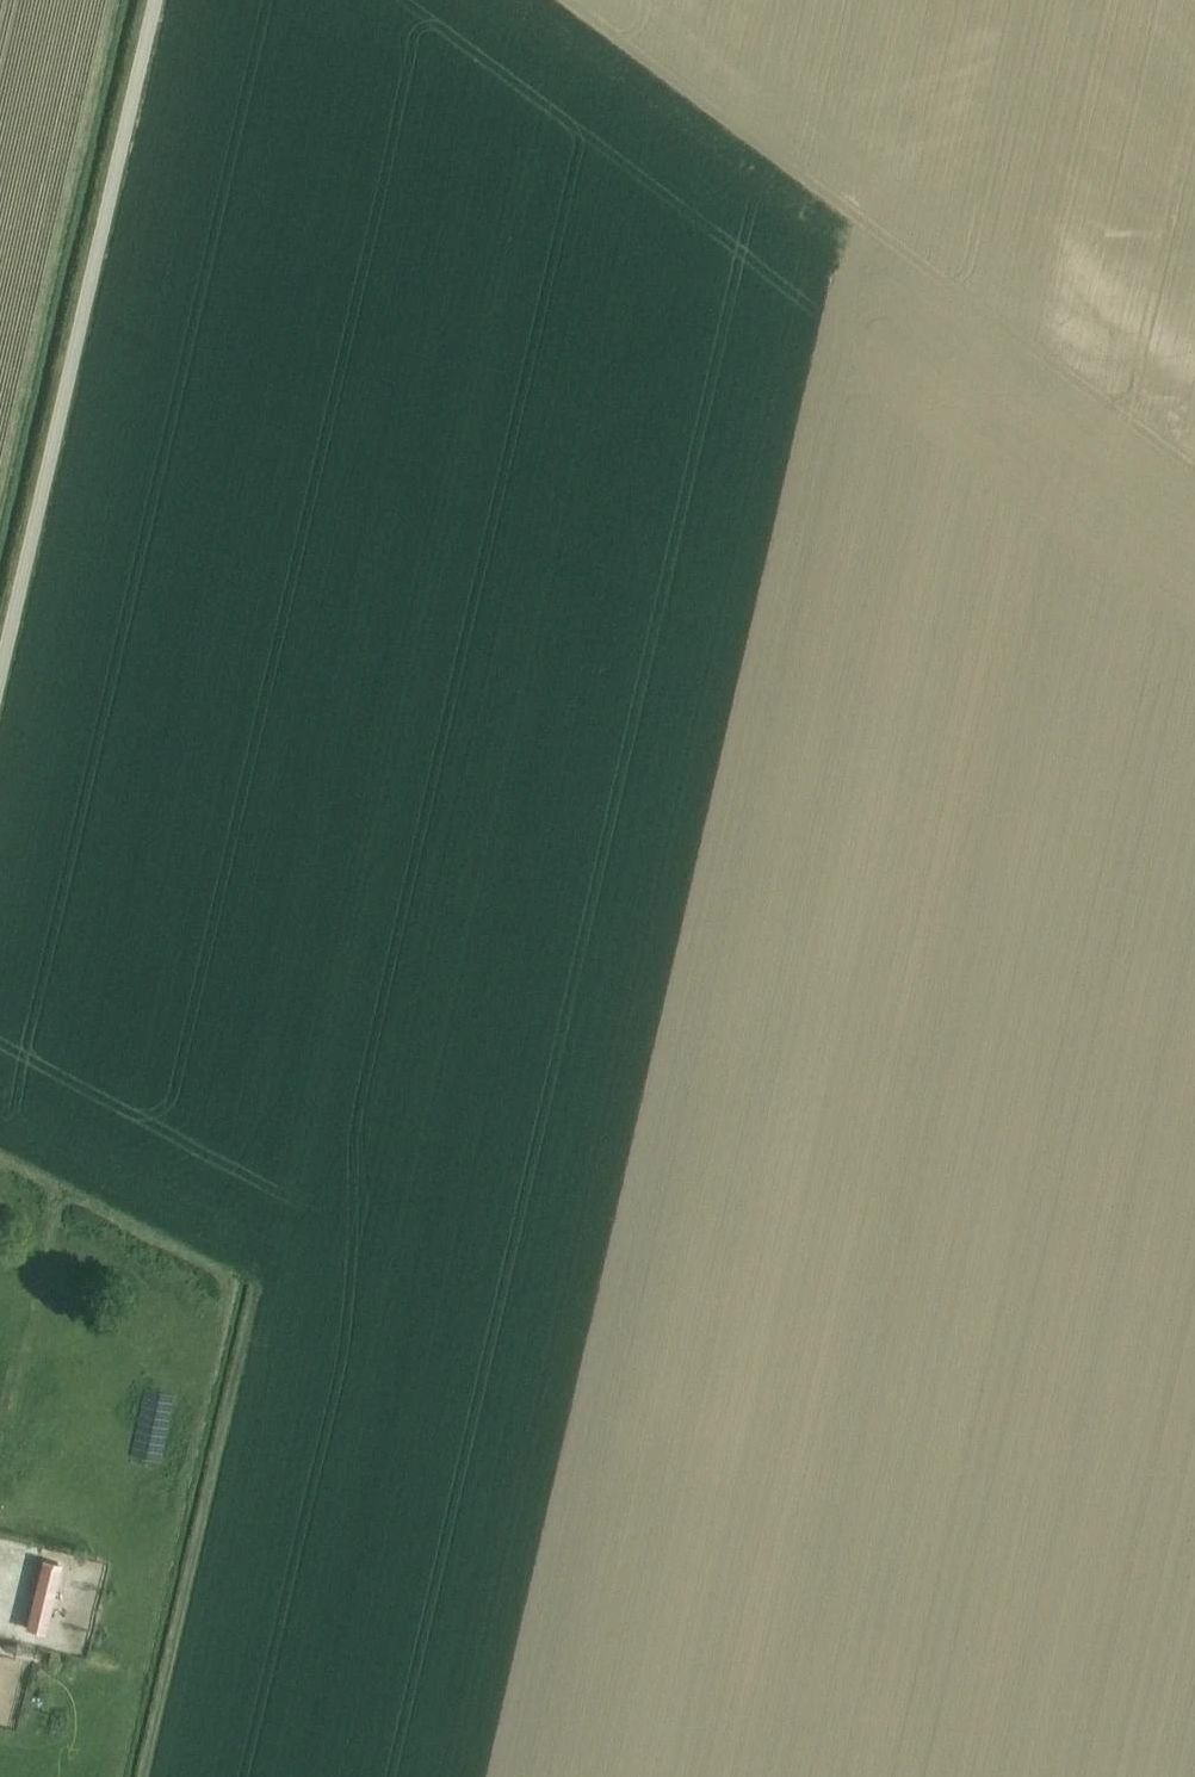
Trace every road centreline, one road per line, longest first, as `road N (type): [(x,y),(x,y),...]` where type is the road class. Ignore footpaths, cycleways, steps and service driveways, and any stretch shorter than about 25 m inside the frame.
road 1 (unclassified): [(155,0),(0,668)]
road 2 (track): [(258,1281),(145,1776)]

